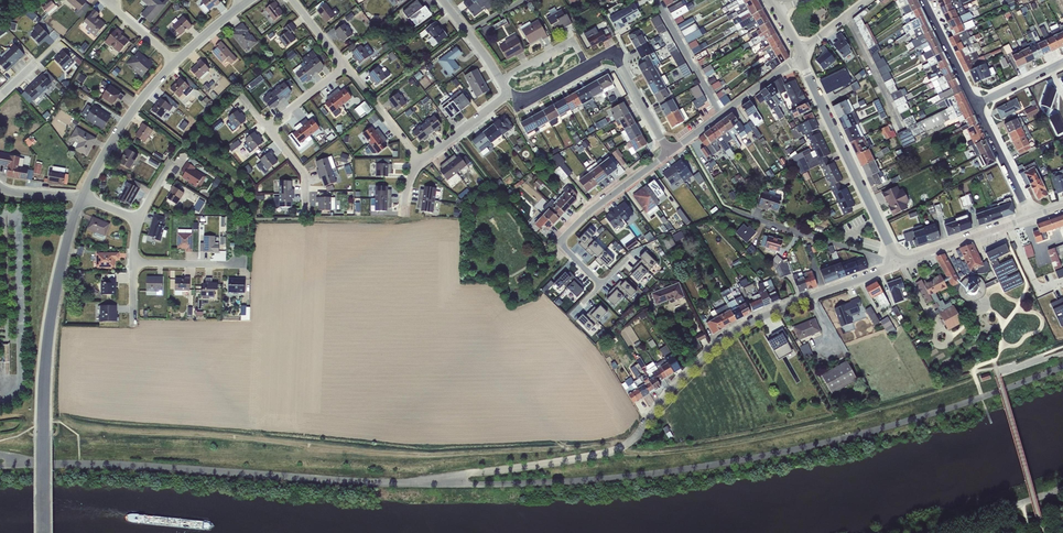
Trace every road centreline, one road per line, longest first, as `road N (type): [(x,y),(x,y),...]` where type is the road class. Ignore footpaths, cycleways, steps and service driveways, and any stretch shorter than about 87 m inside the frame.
road 1 (track): [(68,425),(425,454),(623,447)]
road 2 (residential): [(900,262),(725,338),(646,424)]
road 3 (residential): [(83,198),(53,305),(43,434)]
road 4 (residential): [(800,57),(900,262)]
road 5 (residential): [(670,153),(612,54),(532,97),(511,92)]
road 6 (residential): [(670,153),(562,241),(603,283)]
road 7 (residential): [(176,61),(121,127),(83,198)]
road 8 (residential): [(900,262),(744,214)]
road 9 (residential): [(800,57),(670,153)]
road 10 (unclassified): [(922,532),(1062,488)]
road 11 (residential): [(1031,218),(900,262)]
road 12 (residential): [(973,104),(1031,218)]

